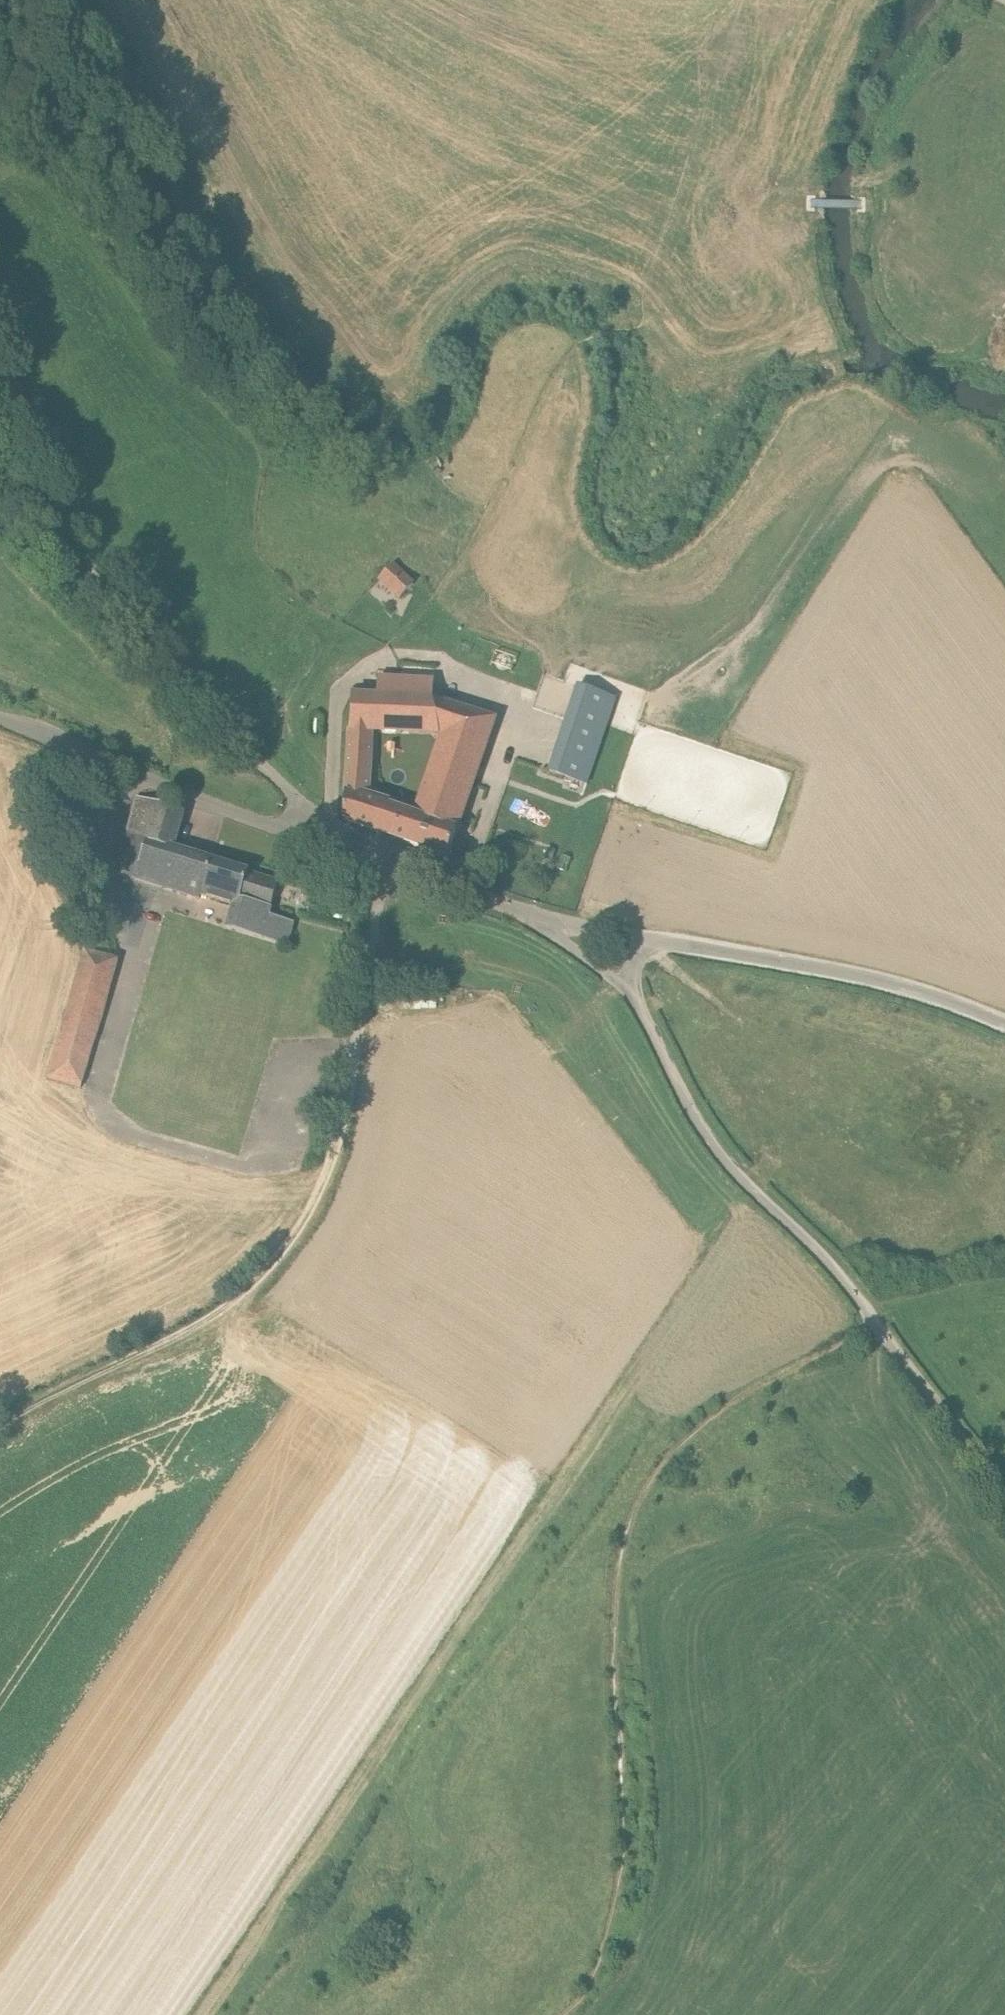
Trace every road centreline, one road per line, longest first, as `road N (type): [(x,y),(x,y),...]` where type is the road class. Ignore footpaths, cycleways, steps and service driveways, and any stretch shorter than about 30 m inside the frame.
road 1 (track): [(0,1424),(201,1322),(292,1236),(319,1192),(337,1136),(382,858)]
road 2 (unclassified): [(1004,1494),(836,1271),(719,1154),(624,989)]
road 3 (unclassified): [(322,832),(122,615),(48,510),(0,404)]
road 4 (unclassified): [(1004,1023),(890,982),(643,937)]
road 5 (unclassified): [(322,832),(228,810),(0,718)]
road 6 (unclassified): [(529,912),(322,832)]
road 7 (unclassified): [(624,989),(529,912)]

